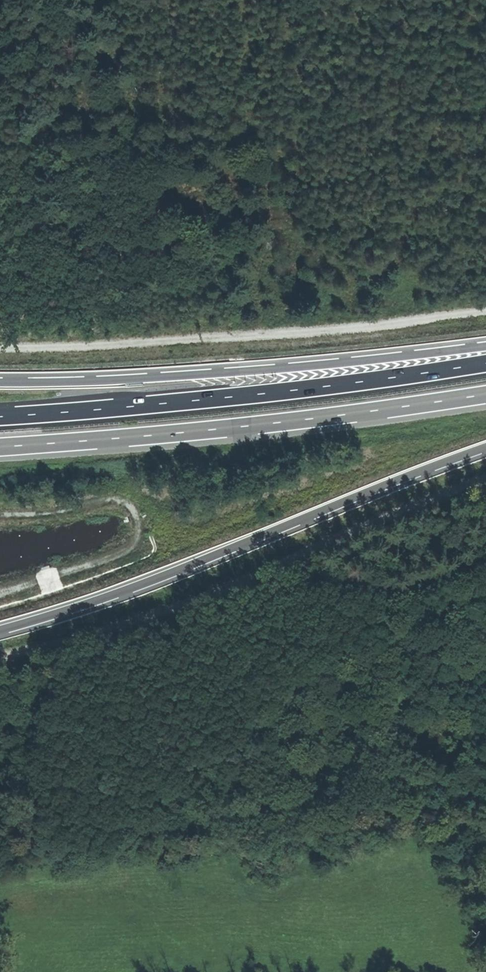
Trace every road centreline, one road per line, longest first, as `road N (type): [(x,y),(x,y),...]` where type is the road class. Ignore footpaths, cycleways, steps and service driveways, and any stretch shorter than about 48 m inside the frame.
road 1 (motorway): [(0,630),(123,591),(485,448)]
road 2 (track): [(485,480),(161,612),(0,657)]
road 3 (motorway): [(0,446),(485,393)]
road 4 (motorway): [(485,363),(0,416)]
road 5 (motorway): [(485,347),(130,379),(0,382)]
road 6 (track): [(0,351),(485,321)]
road 7 (track): [(485,574),(438,588),(373,589),(290,561)]

